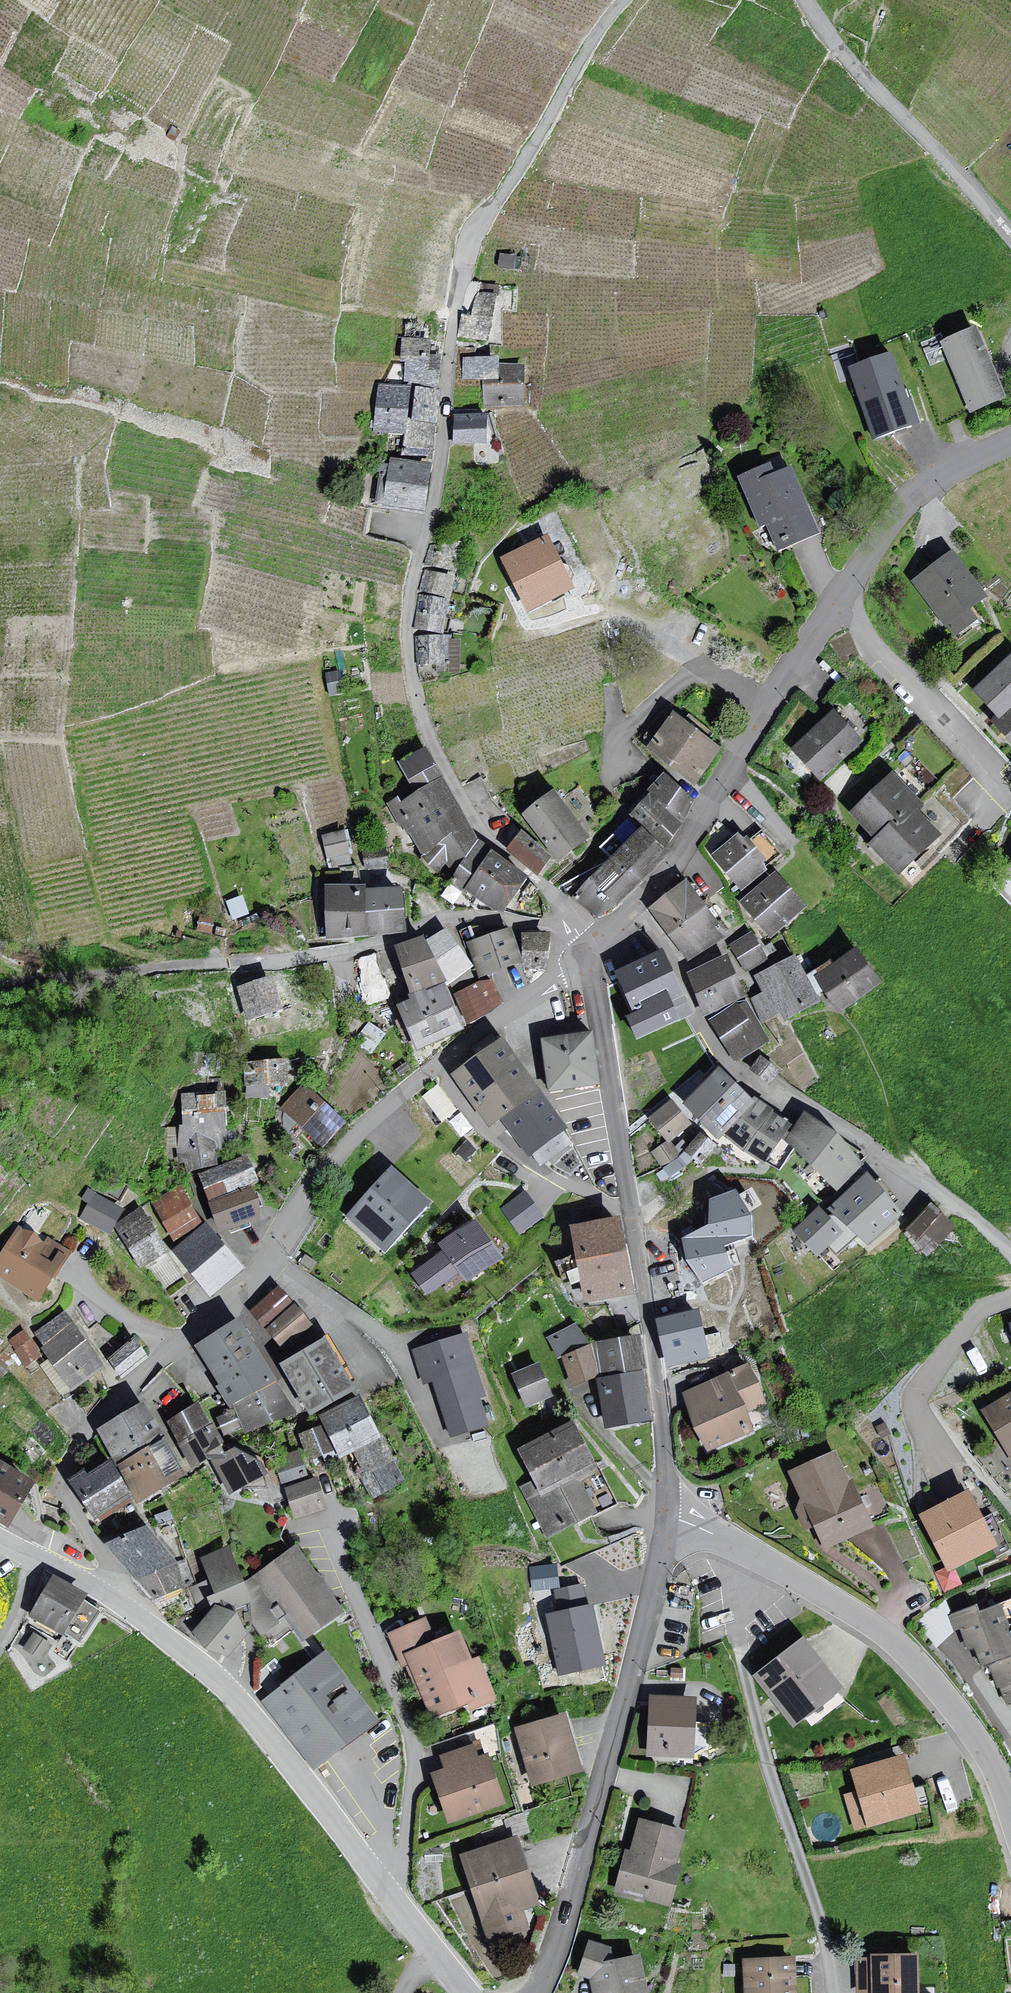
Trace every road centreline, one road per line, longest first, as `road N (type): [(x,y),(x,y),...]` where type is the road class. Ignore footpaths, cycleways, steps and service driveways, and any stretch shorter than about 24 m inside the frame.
road 1 (residential): [(575,929),(553,895),(484,835),(438,754),(412,672),(408,615),(439,485),(451,343),(468,260),(593,39),(625,0)]
road 2 (residential): [(591,954),(465,1042),(349,1140),(245,1288),(129,1386),(79,1442),(65,1469),(66,1488),(113,1568),(110,1598)]
road 3 (residential): [(634,905),(678,854),(894,513),(928,479),(1010,442)]
road 4 (unclassified): [(575,929),(455,916),(289,960),(117,972),(0,994)]
road 5 (residential): [(667,1516),(651,1334),(591,954)]
road 6 (tertiary): [(110,1598),(241,1705),(466,1992)]
road 7 (residential): [(634,905),(666,944),(712,1042),(733,1066),(829,1119),(1010,1250)]
road 8 (residential): [(536,1992),(567,1915),(667,1516)]
road 9 (residential): [(667,1516),(763,1559),(897,1644),(975,1736),(1010,1812)]
road 10 (unclassified): [(806,0),(857,71),(1010,237)]

